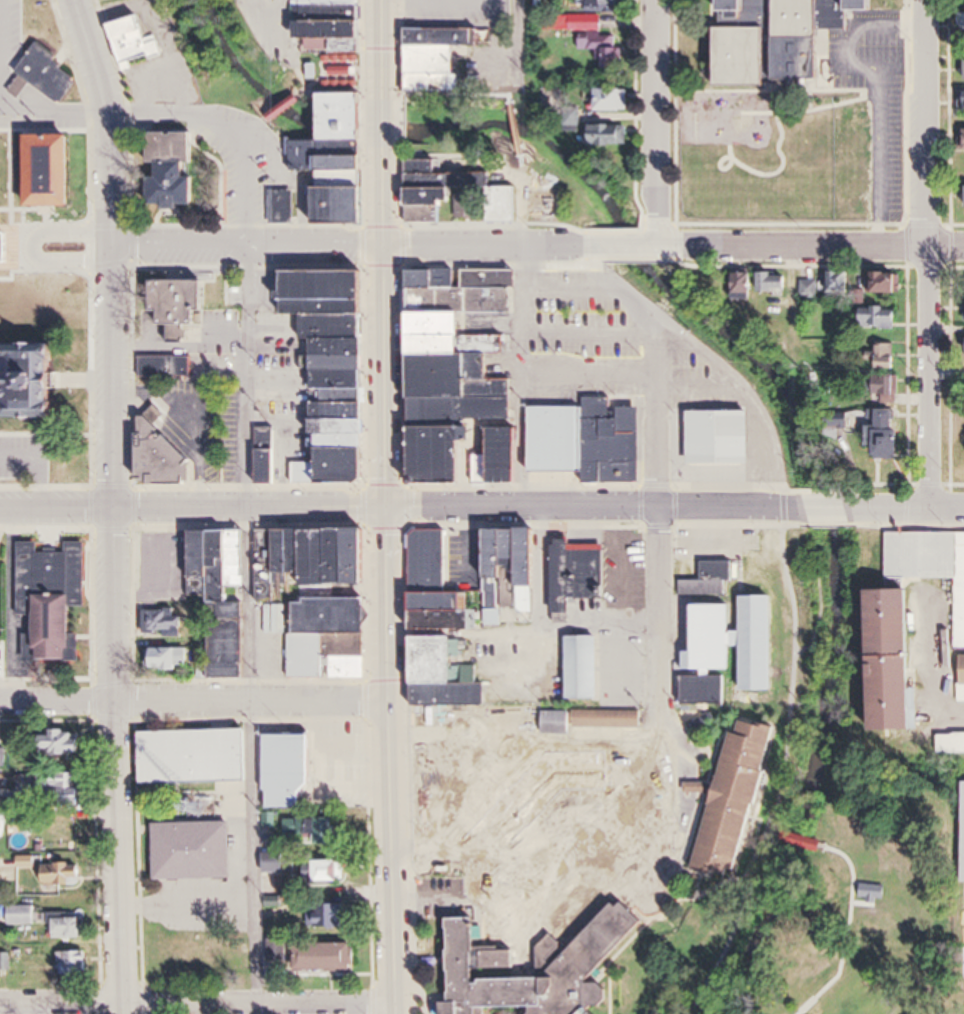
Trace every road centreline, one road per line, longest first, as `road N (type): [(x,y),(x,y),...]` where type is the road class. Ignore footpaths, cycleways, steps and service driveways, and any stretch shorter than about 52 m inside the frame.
road 1 (primary): [(395,1013),(382,242)]
road 2 (residential): [(125,1013),(109,246)]
road 3 (tertiary): [(800,507),(386,508)]
road 4 (residential): [(395,1004),(0,1007)]
road 5 (residential): [(0,701),(388,704)]
road 6 (tertiary): [(386,508),(0,508)]
road 7 (residential): [(659,322),(660,682)]
road 8 (tertiary): [(963,248),(654,244)]
road 9 (residential): [(382,242),(109,246)]
road 10 (residential): [(929,508),(930,248)]
road 11 (residential): [(109,246),(107,113),(75,0)]
road 12 (residential): [(928,0),(930,248)]
road 13 (residential): [(654,244),(654,0)]
road 14 (primary): [(382,242),(382,0)]
road 15 (residential): [(109,231),(40,231),(33,240),(37,257),(109,257)]
road 16 (tertiary): [(521,242),(382,242)]

